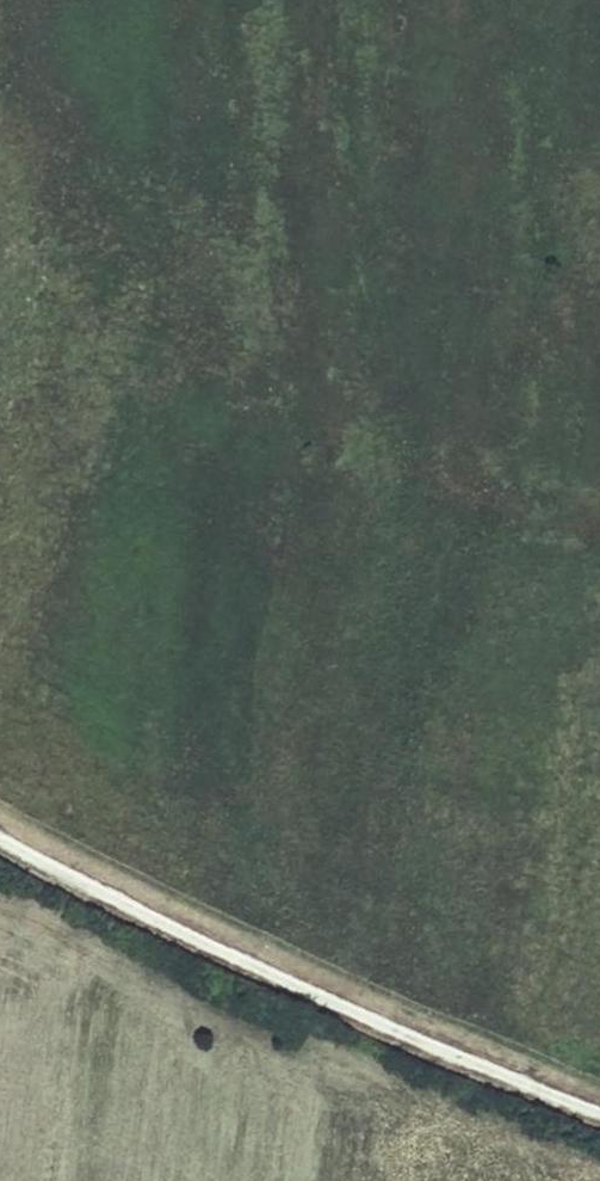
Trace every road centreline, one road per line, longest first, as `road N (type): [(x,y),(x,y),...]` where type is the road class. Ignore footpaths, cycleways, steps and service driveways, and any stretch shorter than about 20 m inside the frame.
road 1 (track): [(0,838),(165,925),(505,1072),(599,1103)]

